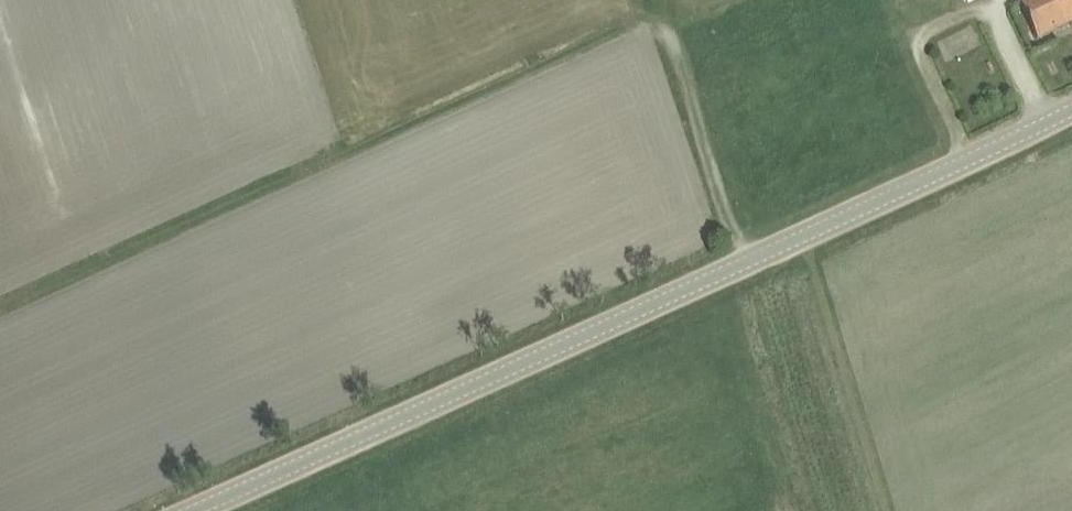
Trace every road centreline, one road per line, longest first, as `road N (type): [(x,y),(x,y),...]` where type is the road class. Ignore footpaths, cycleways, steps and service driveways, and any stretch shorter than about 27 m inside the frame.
road 1 (tertiary): [(197,510),(1071,112)]
road 2 (track): [(738,267),(817,510)]

